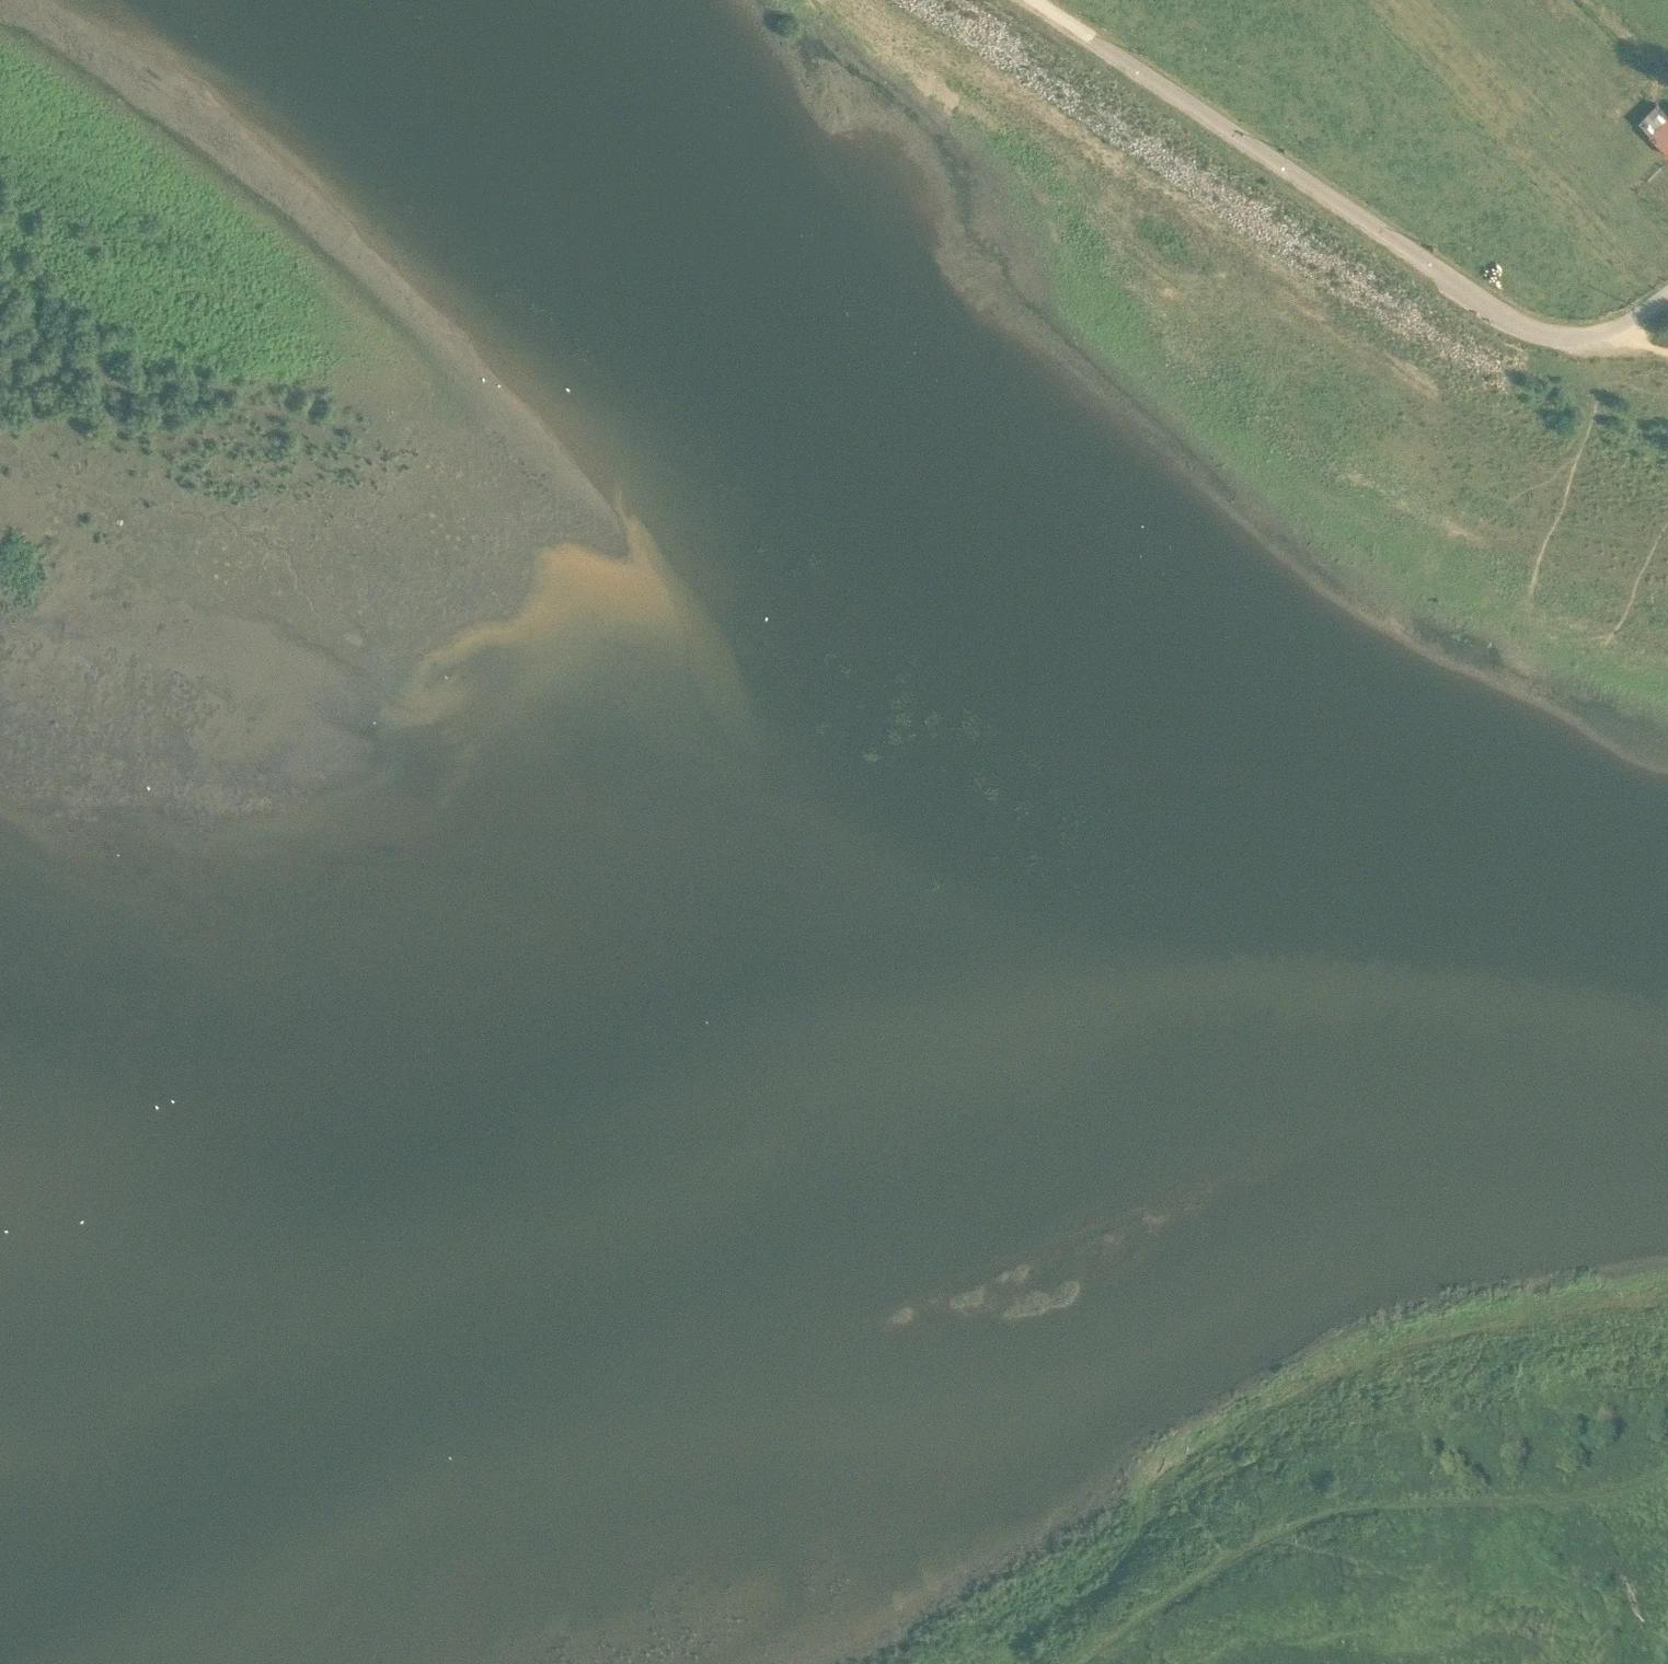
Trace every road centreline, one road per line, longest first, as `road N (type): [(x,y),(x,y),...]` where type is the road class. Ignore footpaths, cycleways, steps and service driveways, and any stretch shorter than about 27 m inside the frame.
road 1 (unclassified): [(1667,284),(1589,330),(1515,321),(1041,0)]

